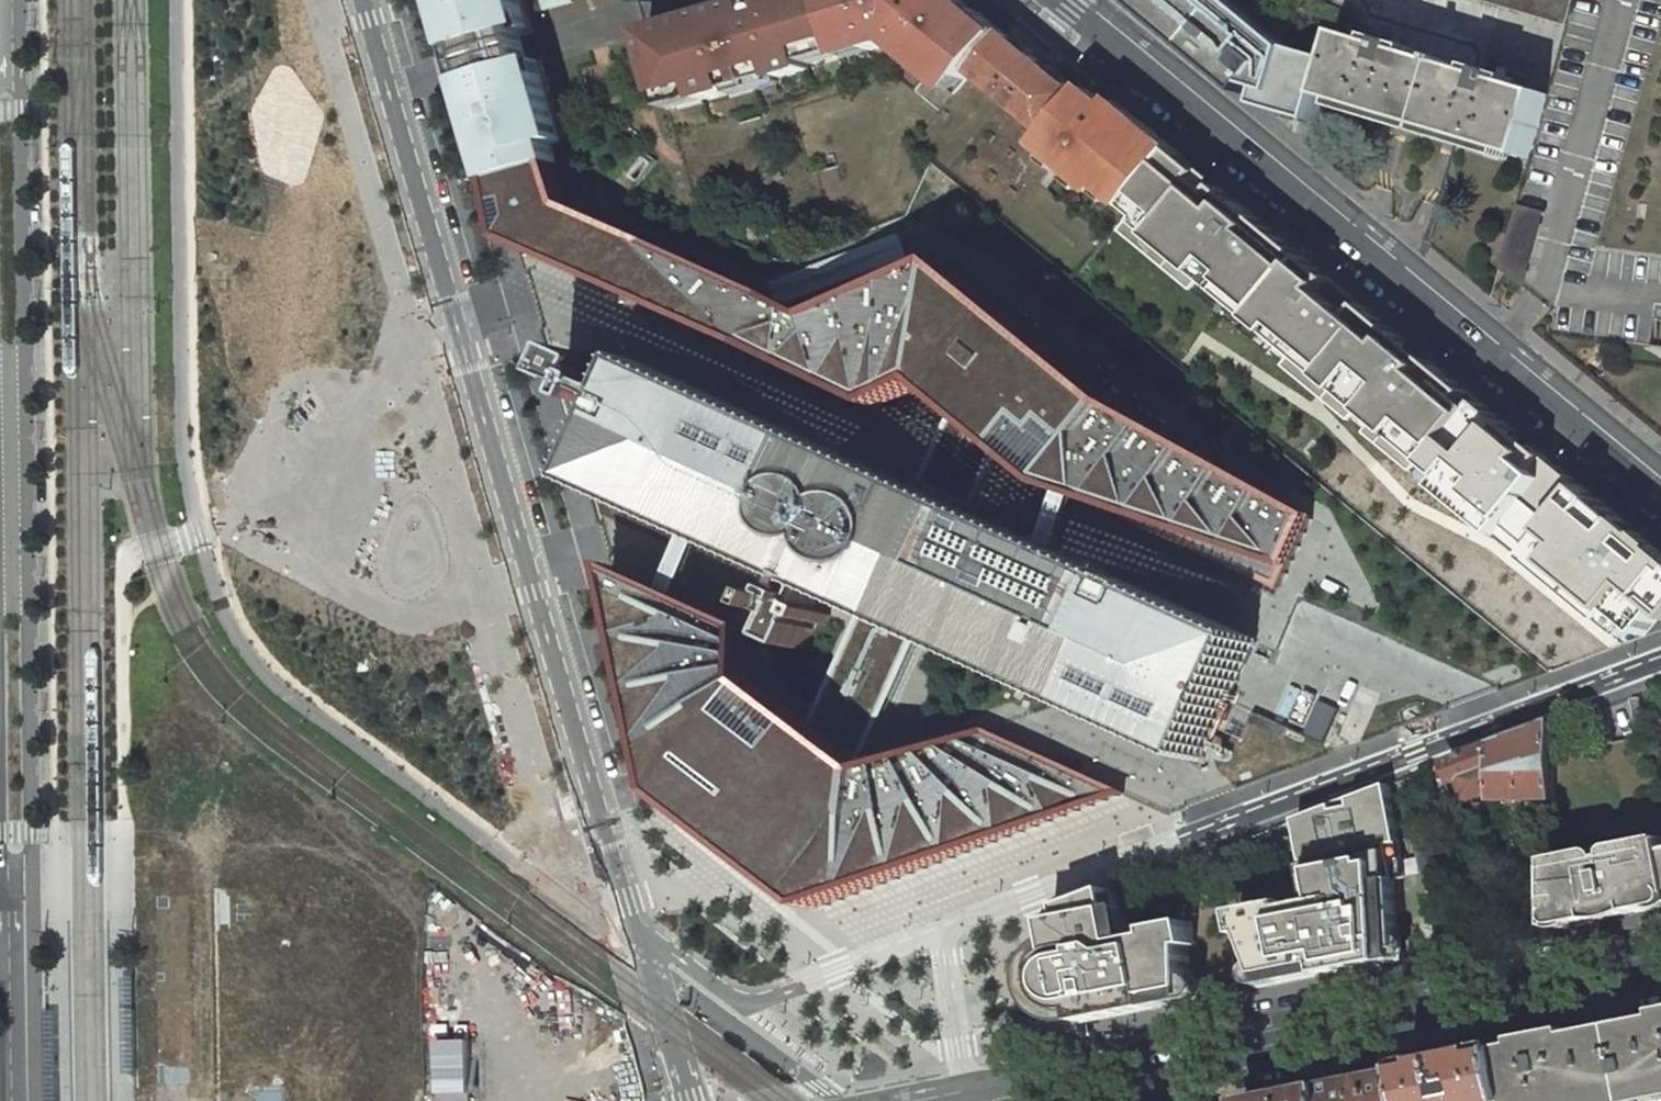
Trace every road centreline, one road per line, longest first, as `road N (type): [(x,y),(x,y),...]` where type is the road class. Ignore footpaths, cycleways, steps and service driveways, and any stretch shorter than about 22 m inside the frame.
road 1 (residential): [(362,0),(634,927)]
road 2 (secondary): [(1060,0),(1660,501)]
road 3 (residential): [(952,929),(1660,659)]
road 4 (secondary): [(1660,944),(995,1077)]
road 5 (residential): [(12,382),(27,352),(23,112),(6,33)]
road 6 (residential): [(634,927),(746,1003),(952,929)]
road 7 (residential): [(17,903),(32,872),(31,832),(30,595),(15,563)]
road 8 (residential): [(17,903),(18,1100)]
road 9 (residential): [(12,382),(15,563)]
road 10 (residential): [(634,927),(686,1100)]
road 11 (residential): [(968,1082),(952,929)]

